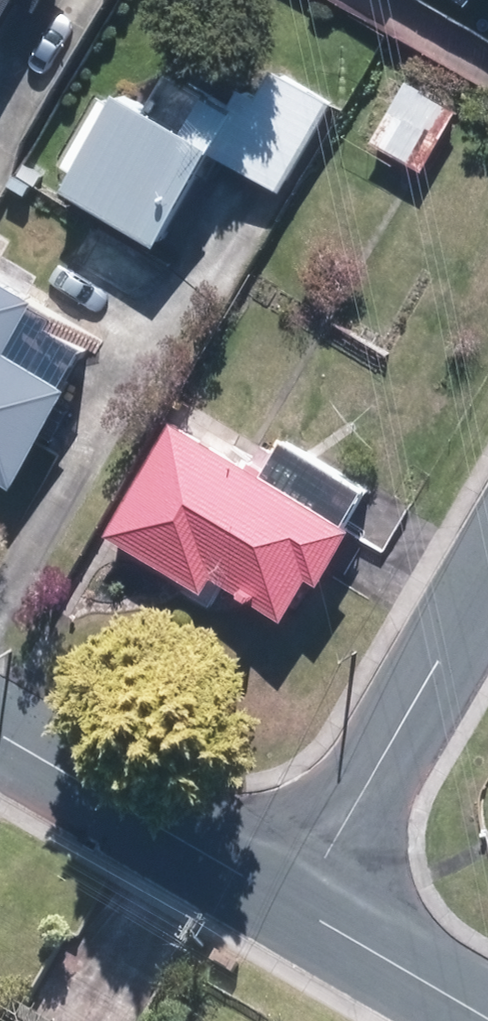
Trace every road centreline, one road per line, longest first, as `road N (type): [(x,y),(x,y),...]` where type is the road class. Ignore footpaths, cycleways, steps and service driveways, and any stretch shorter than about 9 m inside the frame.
road 1 (residential): [(487,567),(290,902)]
road 2 (residential): [(290,902),(0,732)]
road 3 (residential): [(487,1017),(290,902)]

